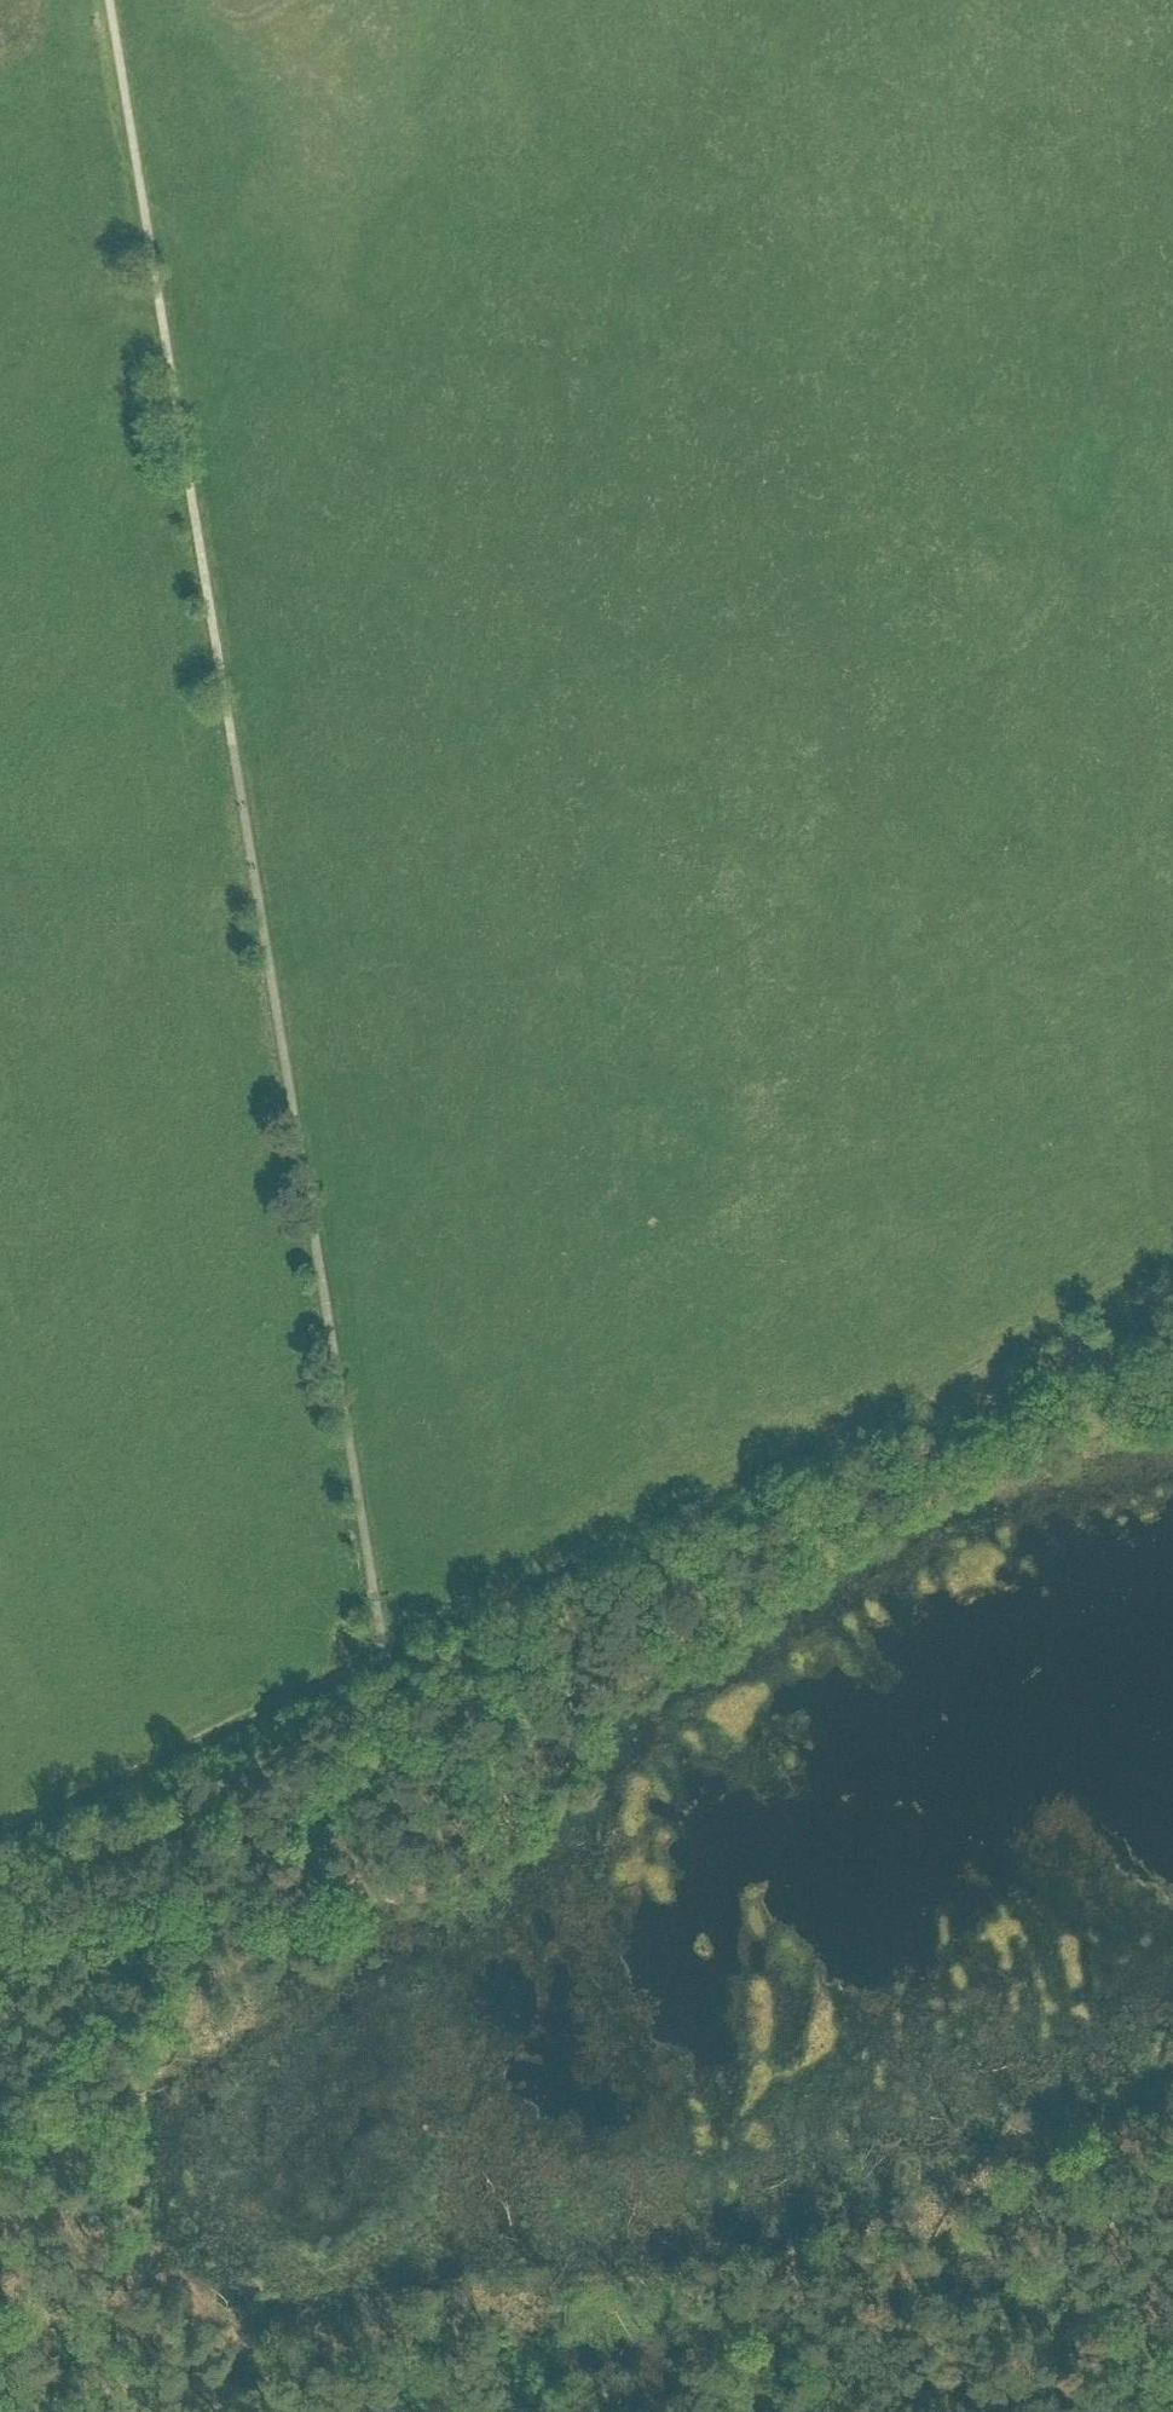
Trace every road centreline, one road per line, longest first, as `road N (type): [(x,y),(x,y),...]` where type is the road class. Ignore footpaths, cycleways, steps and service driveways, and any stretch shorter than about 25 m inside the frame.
road 1 (track): [(386,1653),(0,1834)]

